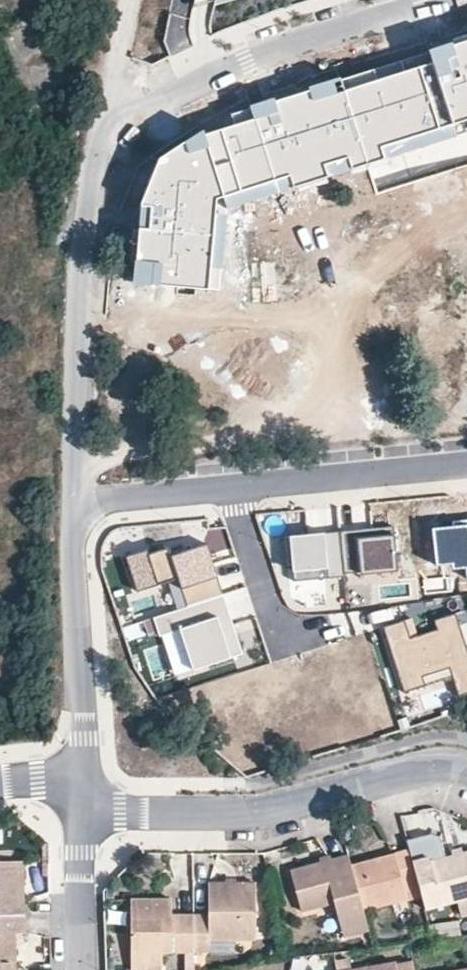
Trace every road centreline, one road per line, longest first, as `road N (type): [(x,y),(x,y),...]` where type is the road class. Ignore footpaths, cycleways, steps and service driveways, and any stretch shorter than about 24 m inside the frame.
road 1 (residential): [(74,499),(83,248),(111,122),(247,59),(433,0)]
road 2 (residential): [(74,499),(466,464)]
road 3 (residential): [(79,805),(258,812),(421,772),(466,773)]
road 4 (residential): [(81,781),(74,499)]
road 5 (residential): [(79,805),(81,969)]
road 6 (track): [(111,122),(135,0)]

